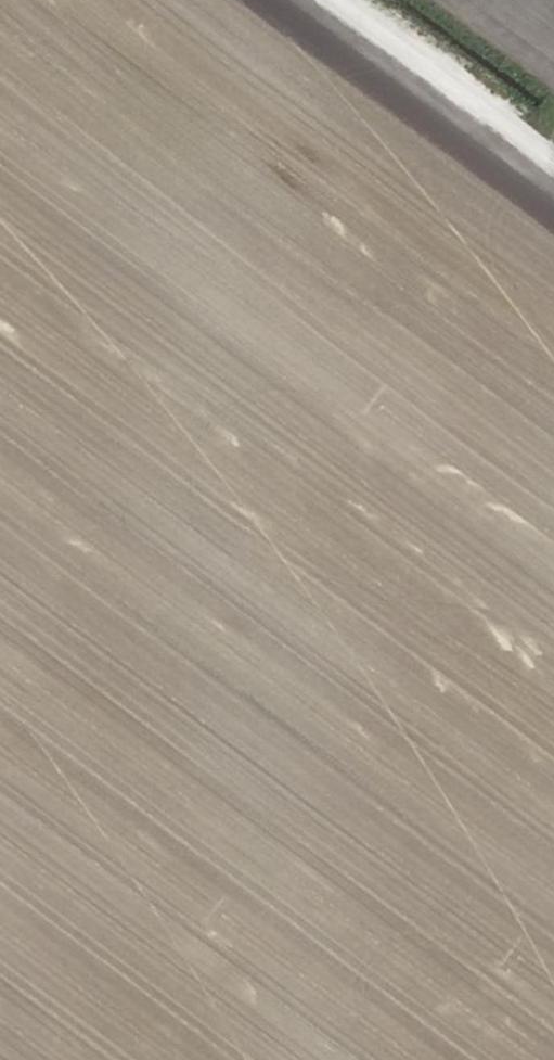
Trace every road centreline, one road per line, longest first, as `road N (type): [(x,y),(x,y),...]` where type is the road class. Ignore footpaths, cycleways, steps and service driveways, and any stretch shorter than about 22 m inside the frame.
road 1 (track): [(553,154),(349,0)]

